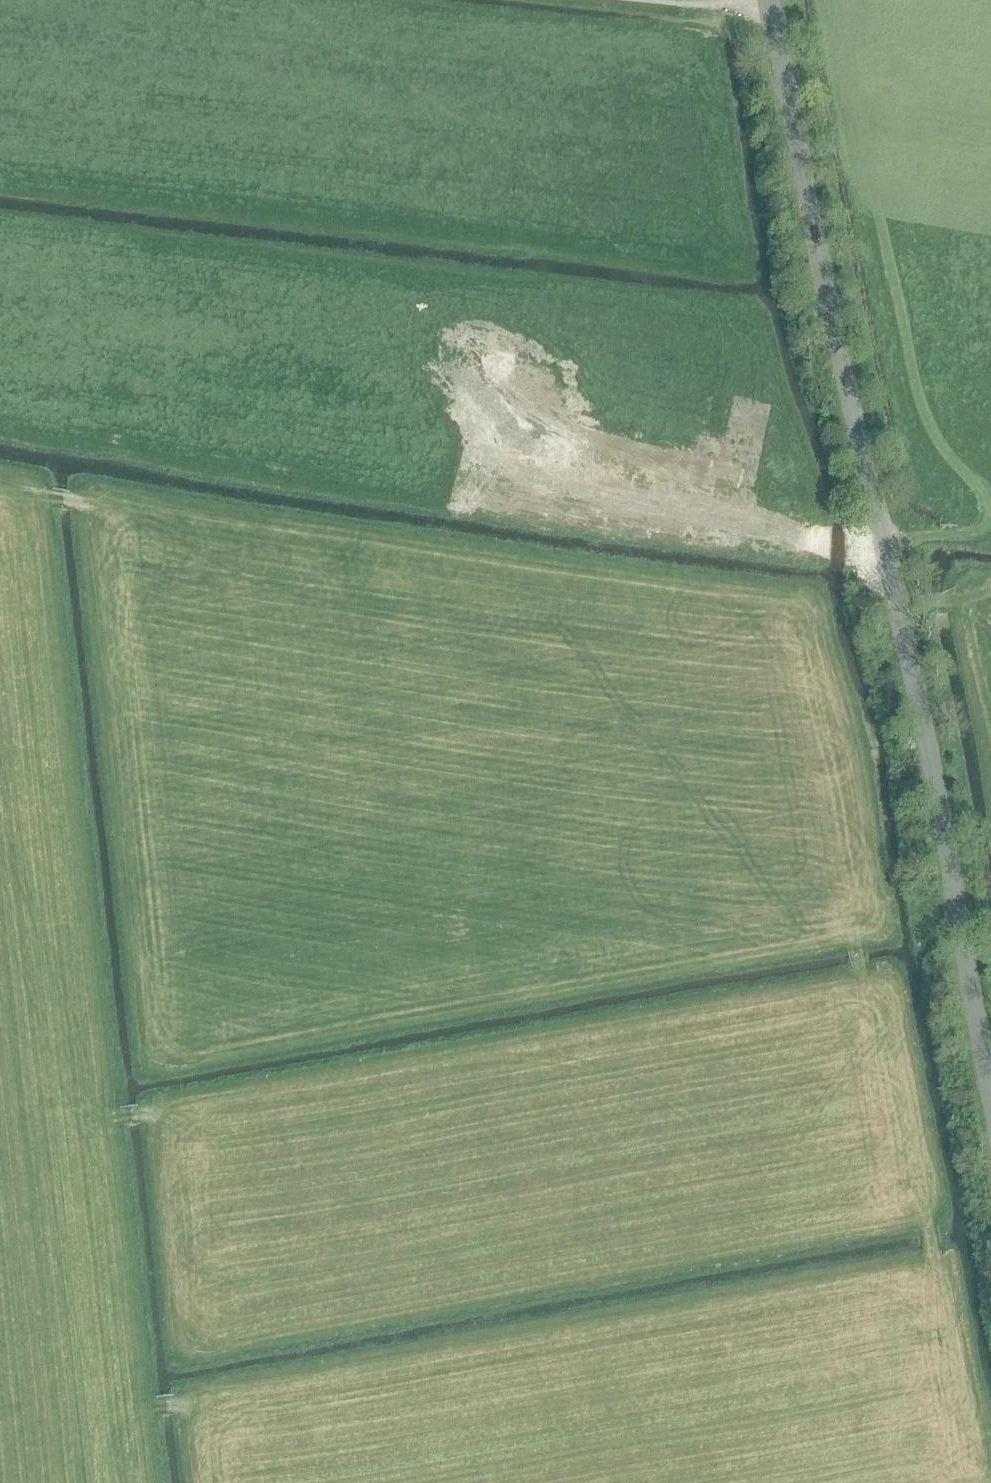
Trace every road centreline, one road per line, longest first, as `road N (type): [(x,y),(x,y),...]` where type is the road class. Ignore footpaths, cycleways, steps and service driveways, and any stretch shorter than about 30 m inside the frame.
road 1 (unclassified): [(990,1050),(775,0)]

